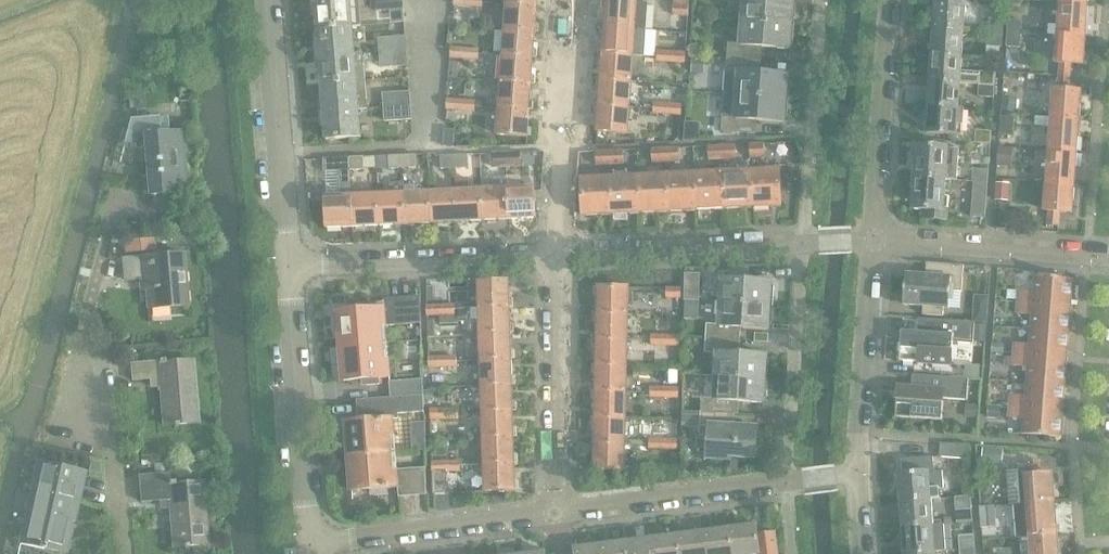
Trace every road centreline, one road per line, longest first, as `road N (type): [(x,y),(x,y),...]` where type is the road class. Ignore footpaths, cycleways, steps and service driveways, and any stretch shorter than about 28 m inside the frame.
road 1 (residential): [(557,258),(869,243)]
road 2 (residential): [(555,514),(856,475)]
road 3 (secondary): [(312,548),(289,268)]
road 4 (secondary): [(289,268),(269,0)]
road 5 (residential): [(289,268),(557,258)]
road 6 (residential): [(555,514),(557,258)]
road 7 (residential): [(557,258),(562,7)]
road 8 (residential): [(312,548),(555,514)]
road 9 (residential): [(869,243),(890,0)]
road 10 (residential): [(869,243),(1108,256)]
road 11 (residential): [(856,475),(869,243)]
road 12 (residential): [(118,553),(102,407)]

